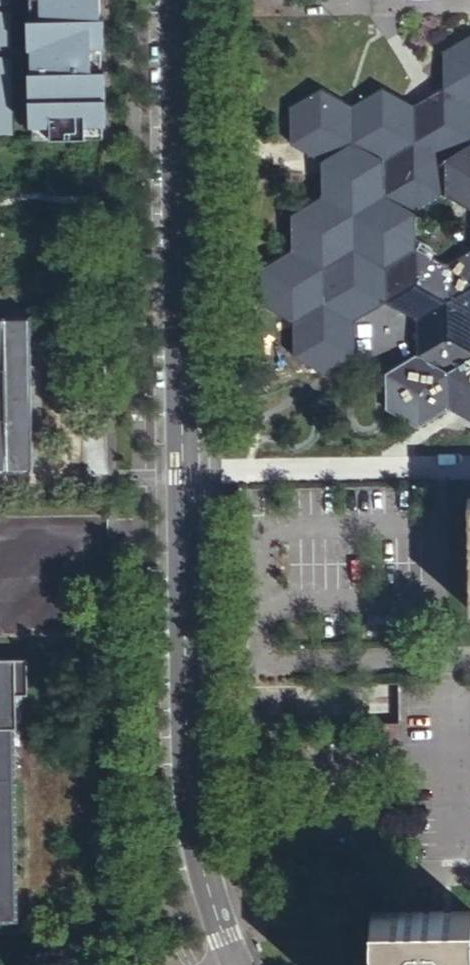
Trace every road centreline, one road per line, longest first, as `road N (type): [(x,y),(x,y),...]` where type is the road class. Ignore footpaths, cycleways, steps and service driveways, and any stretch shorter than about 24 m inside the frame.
road 1 (tertiary): [(236,964),(196,847),(186,751),(177,0)]

